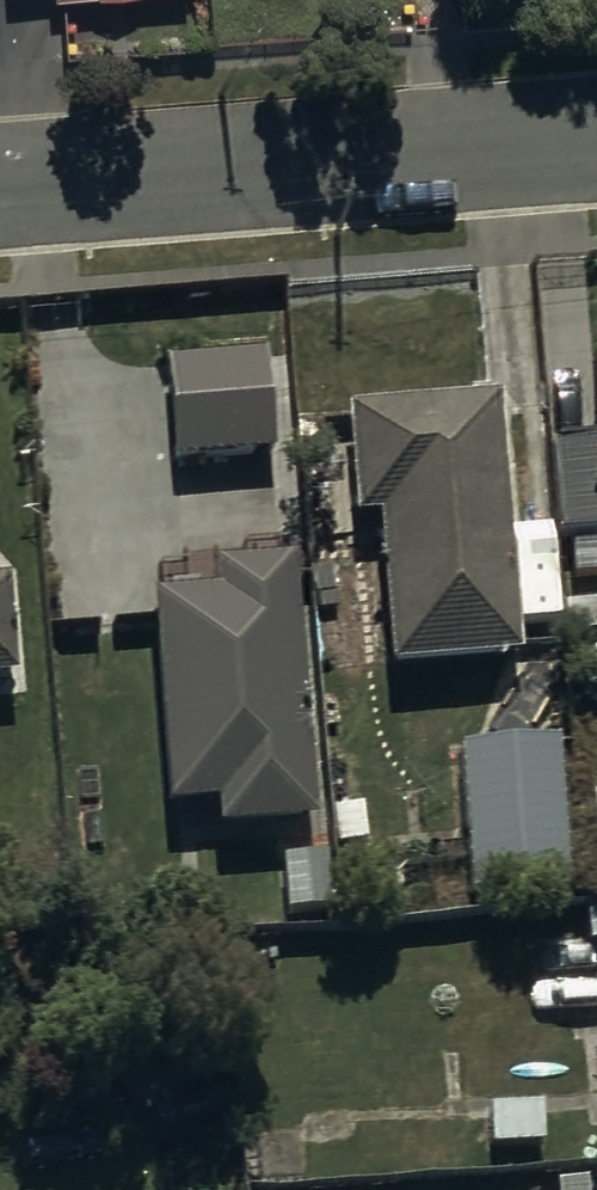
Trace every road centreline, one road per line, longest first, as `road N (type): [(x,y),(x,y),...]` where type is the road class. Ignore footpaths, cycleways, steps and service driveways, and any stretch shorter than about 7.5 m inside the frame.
road 1 (residential): [(596,147),(0,194)]

